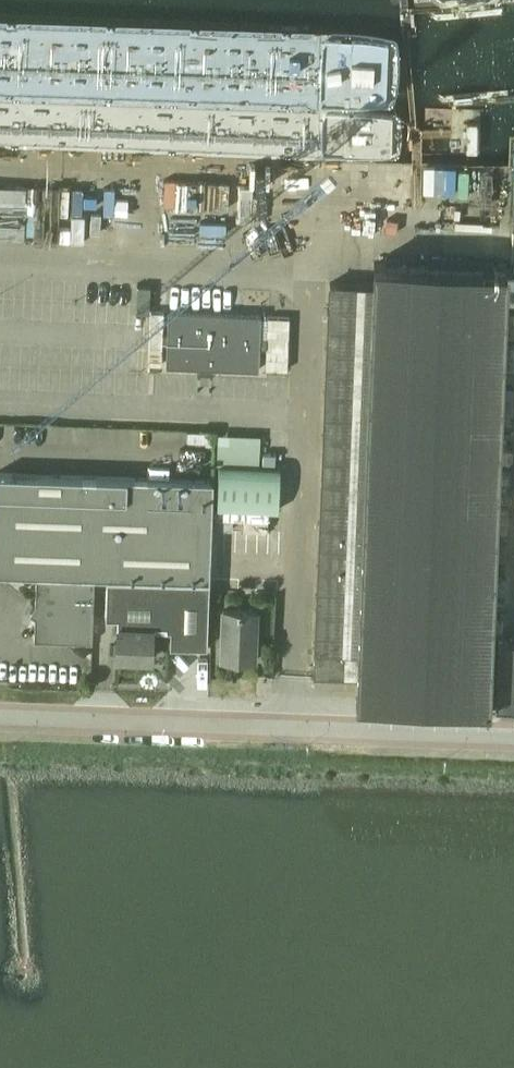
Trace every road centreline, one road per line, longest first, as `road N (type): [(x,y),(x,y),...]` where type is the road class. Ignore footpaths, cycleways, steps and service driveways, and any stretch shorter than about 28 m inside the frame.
road 1 (unclassified): [(0,716),(513,736)]

